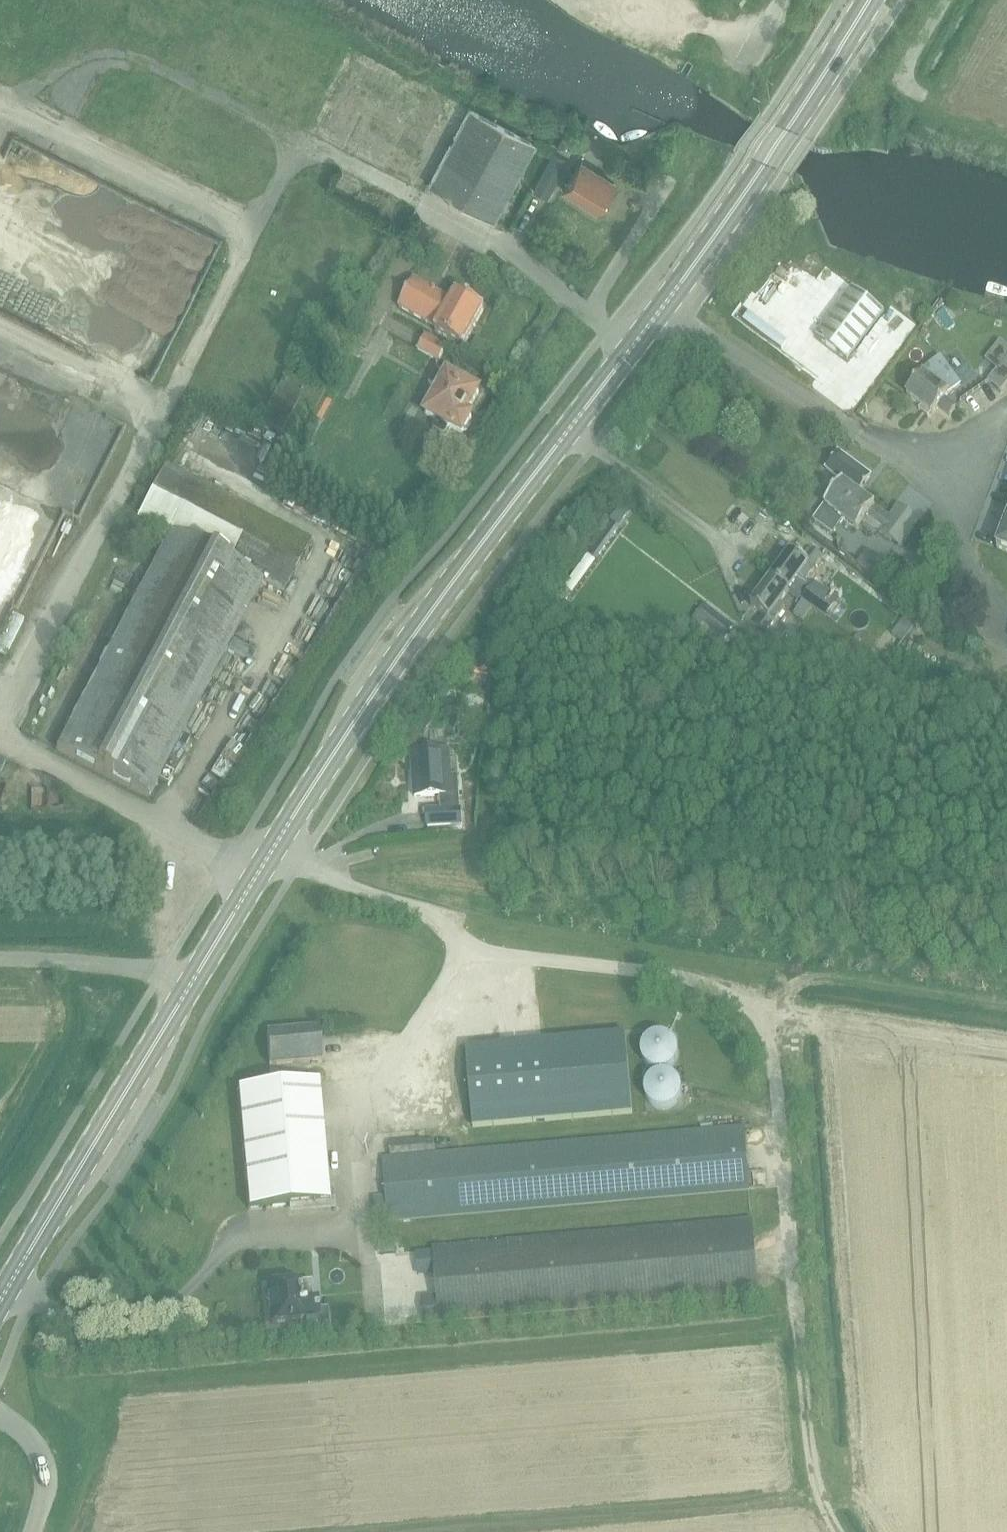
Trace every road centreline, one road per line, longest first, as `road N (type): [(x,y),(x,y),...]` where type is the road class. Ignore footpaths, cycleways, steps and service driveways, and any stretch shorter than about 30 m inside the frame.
road 1 (secondary): [(0,1306),(380,684),(662,308),(871,0)]
road 2 (track): [(837,1531),(819,1500),(813,1463),(770,1052),(753,1008),(689,978),(474,955)]
road 3 (unclassified): [(0,1417),(31,1435),(45,1464),(30,1531)]

